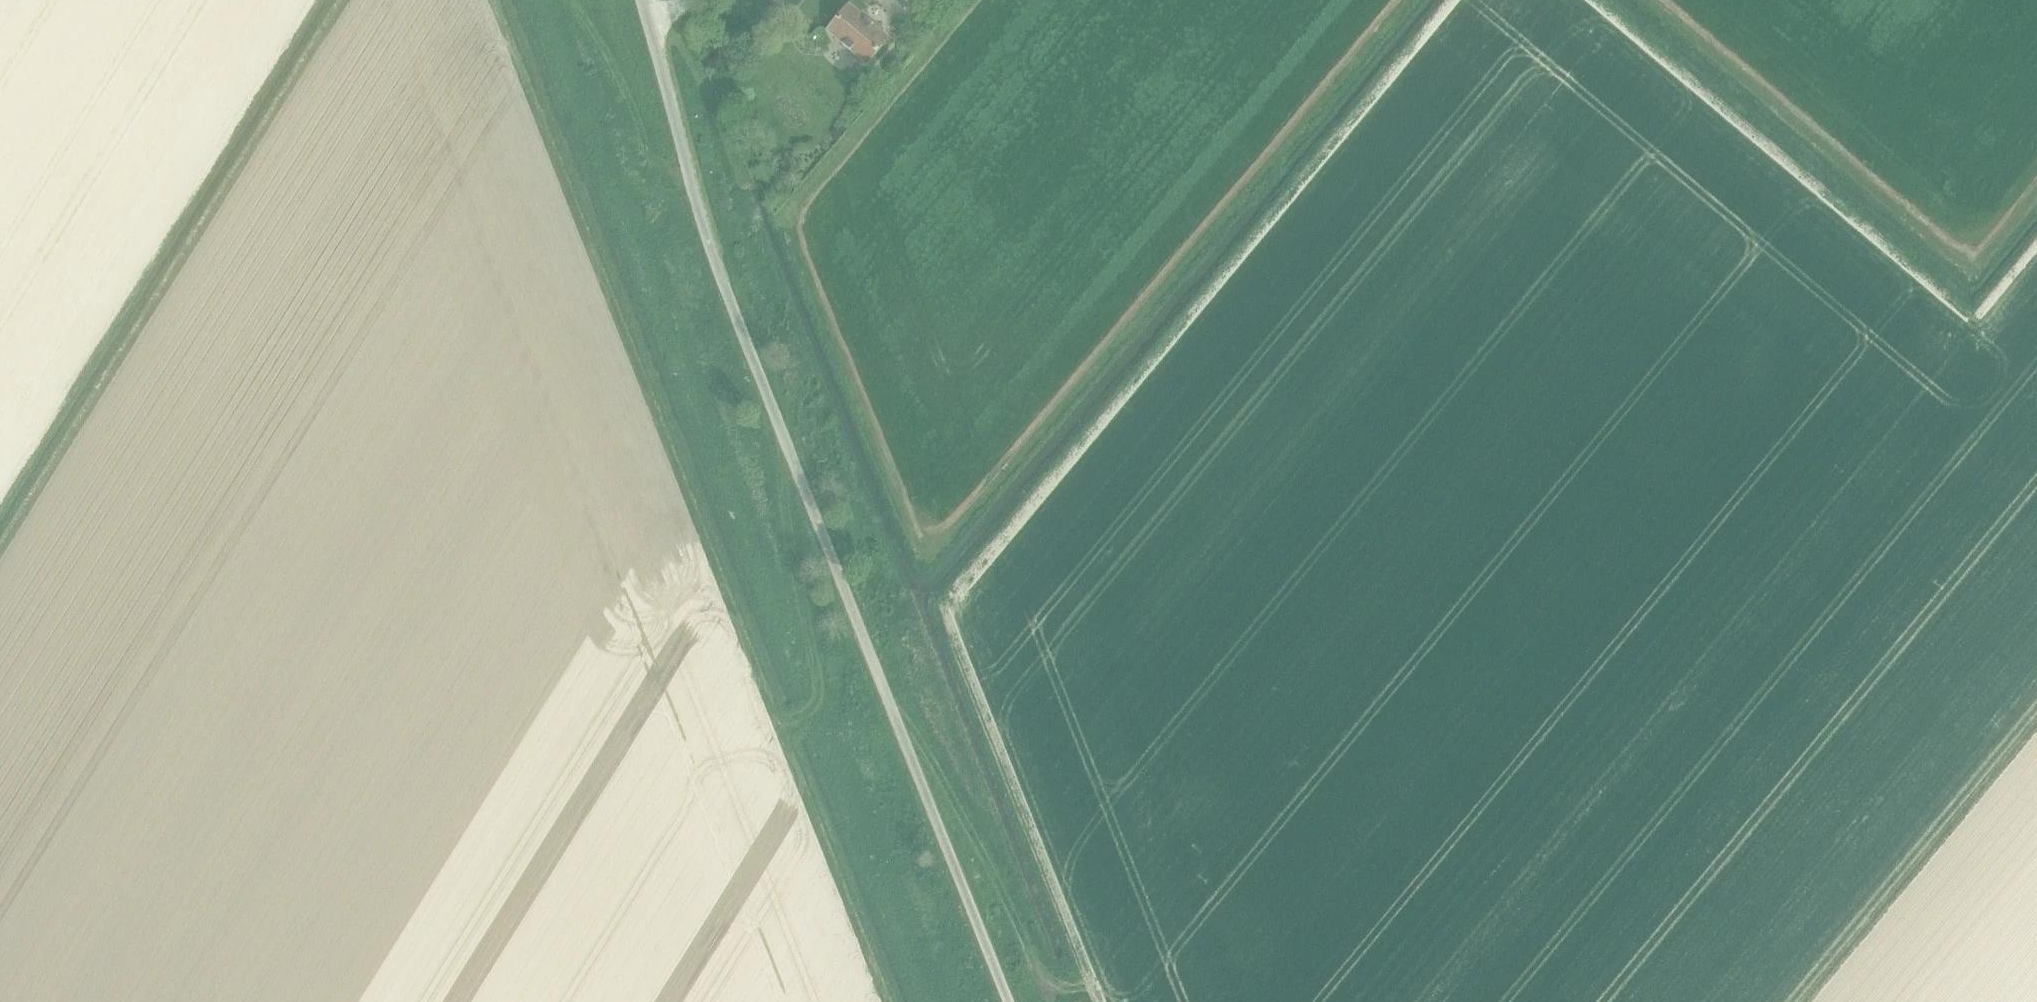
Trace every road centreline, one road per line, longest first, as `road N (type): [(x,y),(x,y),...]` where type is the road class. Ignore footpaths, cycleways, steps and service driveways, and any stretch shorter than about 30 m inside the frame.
road 1 (unclassified): [(1031,1001),(770,357),(693,204),(637,0)]

